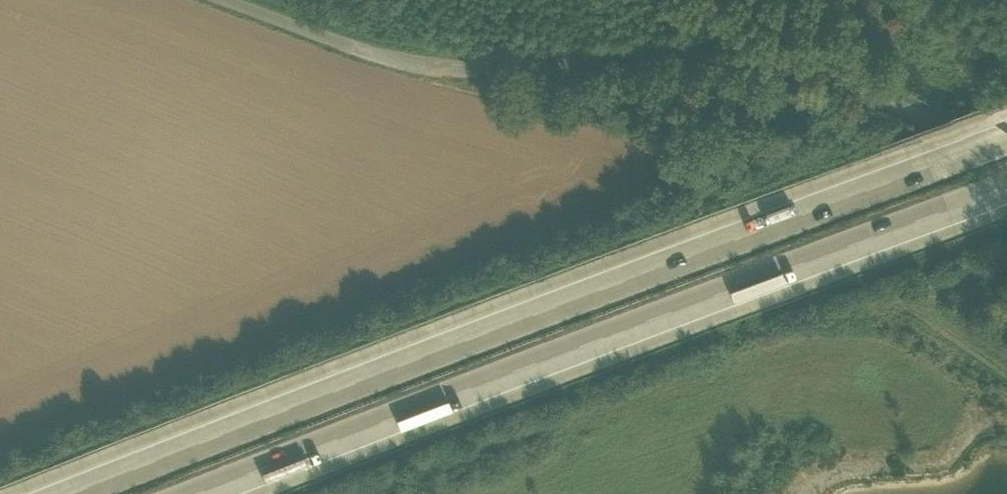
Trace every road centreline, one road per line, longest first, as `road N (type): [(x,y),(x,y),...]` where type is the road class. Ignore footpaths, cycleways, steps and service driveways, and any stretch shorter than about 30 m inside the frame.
road 1 (motorway): [(1006,139),(68,493)]
road 2 (motorway): [(196,493),(1006,187)]
road 3 (unclassified): [(1006,164),(869,88),(791,68),(703,59),(524,71),(401,61),(219,0)]

